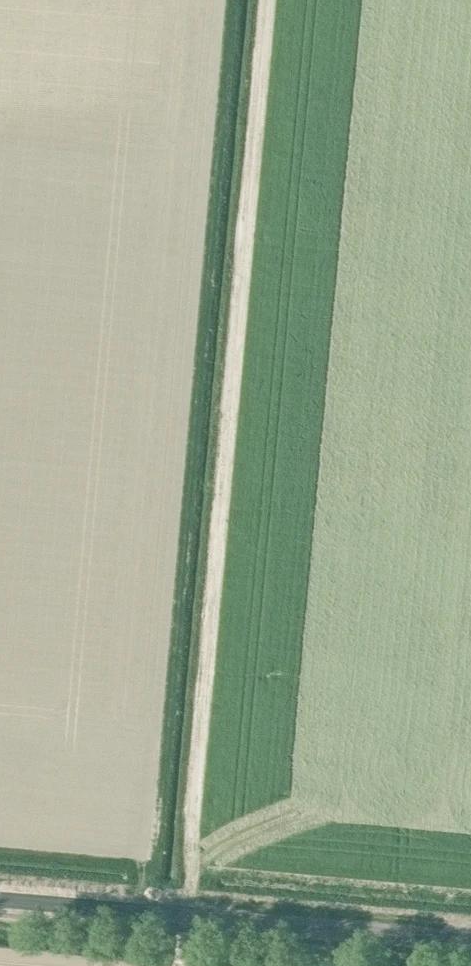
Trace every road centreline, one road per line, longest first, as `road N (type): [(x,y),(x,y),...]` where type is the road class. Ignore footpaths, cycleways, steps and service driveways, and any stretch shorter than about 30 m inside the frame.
road 1 (unclassified): [(470,945),(0,901)]

